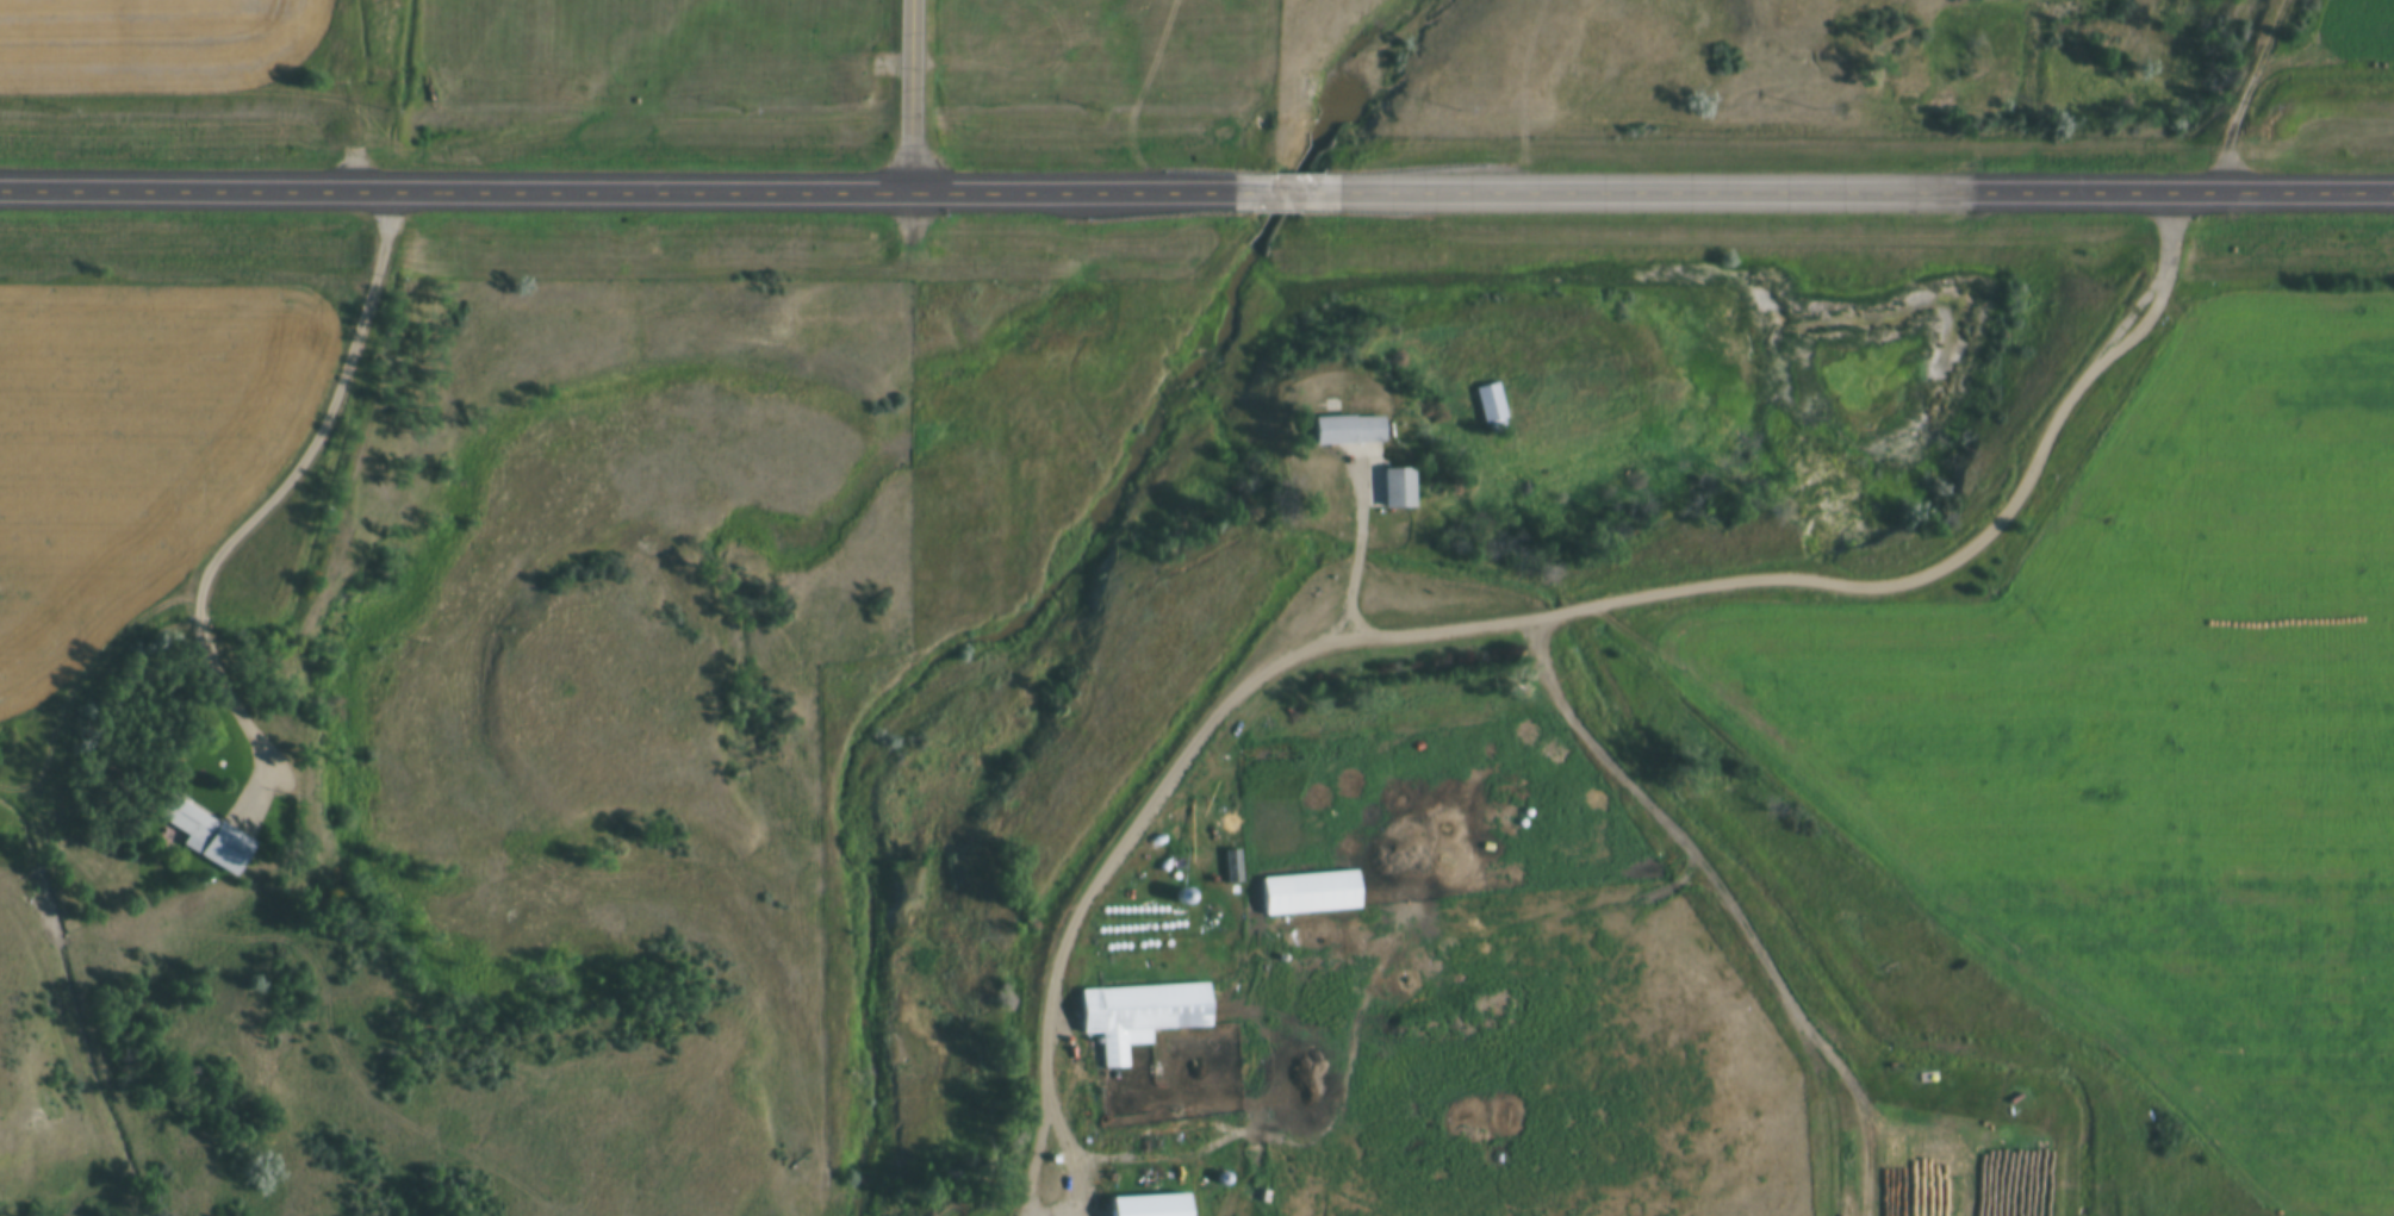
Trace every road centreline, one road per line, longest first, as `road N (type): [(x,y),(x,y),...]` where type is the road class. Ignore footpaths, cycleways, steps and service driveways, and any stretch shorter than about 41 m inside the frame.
road 1 (primary): [(1233,188),(0,188)]
road 2 (primary): [(2393,189),(1339,188)]
road 3 (track): [(1531,615),(1566,712),(1661,819),(1858,1093),(1873,1215)]
road 4 (track): [(2230,188),(2234,124),(2280,0)]
road 5 (residential): [(908,0),(913,188)]

